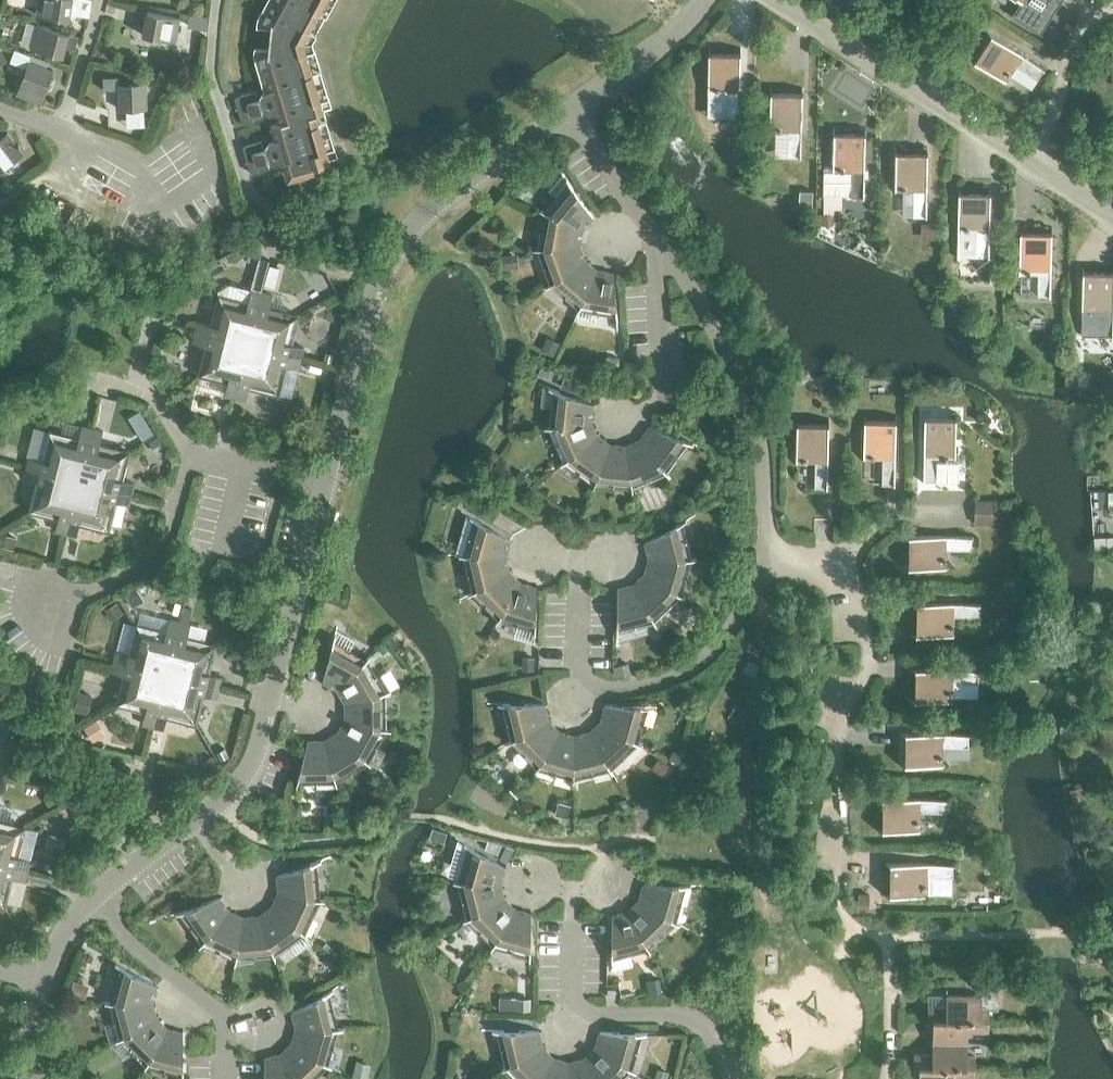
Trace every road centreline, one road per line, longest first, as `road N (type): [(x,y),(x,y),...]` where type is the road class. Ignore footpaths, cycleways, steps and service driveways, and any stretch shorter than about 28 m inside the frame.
road 1 (residential): [(578,559),(577,665),(588,683),(620,691),(711,659),(773,563)]
road 2 (residential): [(773,563),(762,427),(712,316),(664,251)]
road 3 (residential): [(839,879),(847,716),(873,666),(845,564)]
road 4 (residential): [(1032,162),(777,0)]
road 5 (residential): [(192,452),(168,548),(87,591),(0,566)]
road 6 (residential): [(569,105),(420,218),(382,273)]
road 7 (residential): [(223,1078),(226,1018),(134,948),(96,895)]
road 8 (residential): [(325,477),(271,701)]
road 9 (residential): [(382,273),(325,477)]
road 10 (residential): [(0,106),(60,129),(97,0)]
road 11 (unclassified): [(251,189),(210,70),(216,0)]
road 12 (residential): [(626,422),(665,393),(664,251)]
road 13 (residential): [(735,1078),(693,1015),(580,1009)]
road 14 (residential): [(664,251),(569,105)]
road 15 (residential): [(704,0),(674,39),(569,105)]
road 16 (unclassified): [(1032,162),(1084,38),(1112,16)]
road 17 (residential): [(271,701),(241,781),(196,821)]
road 18 (residential): [(845,564),(901,512),(966,513)]
road 19 (residential): [(192,452),(325,477)]
road 20 (residential): [(196,821),(96,895)]

